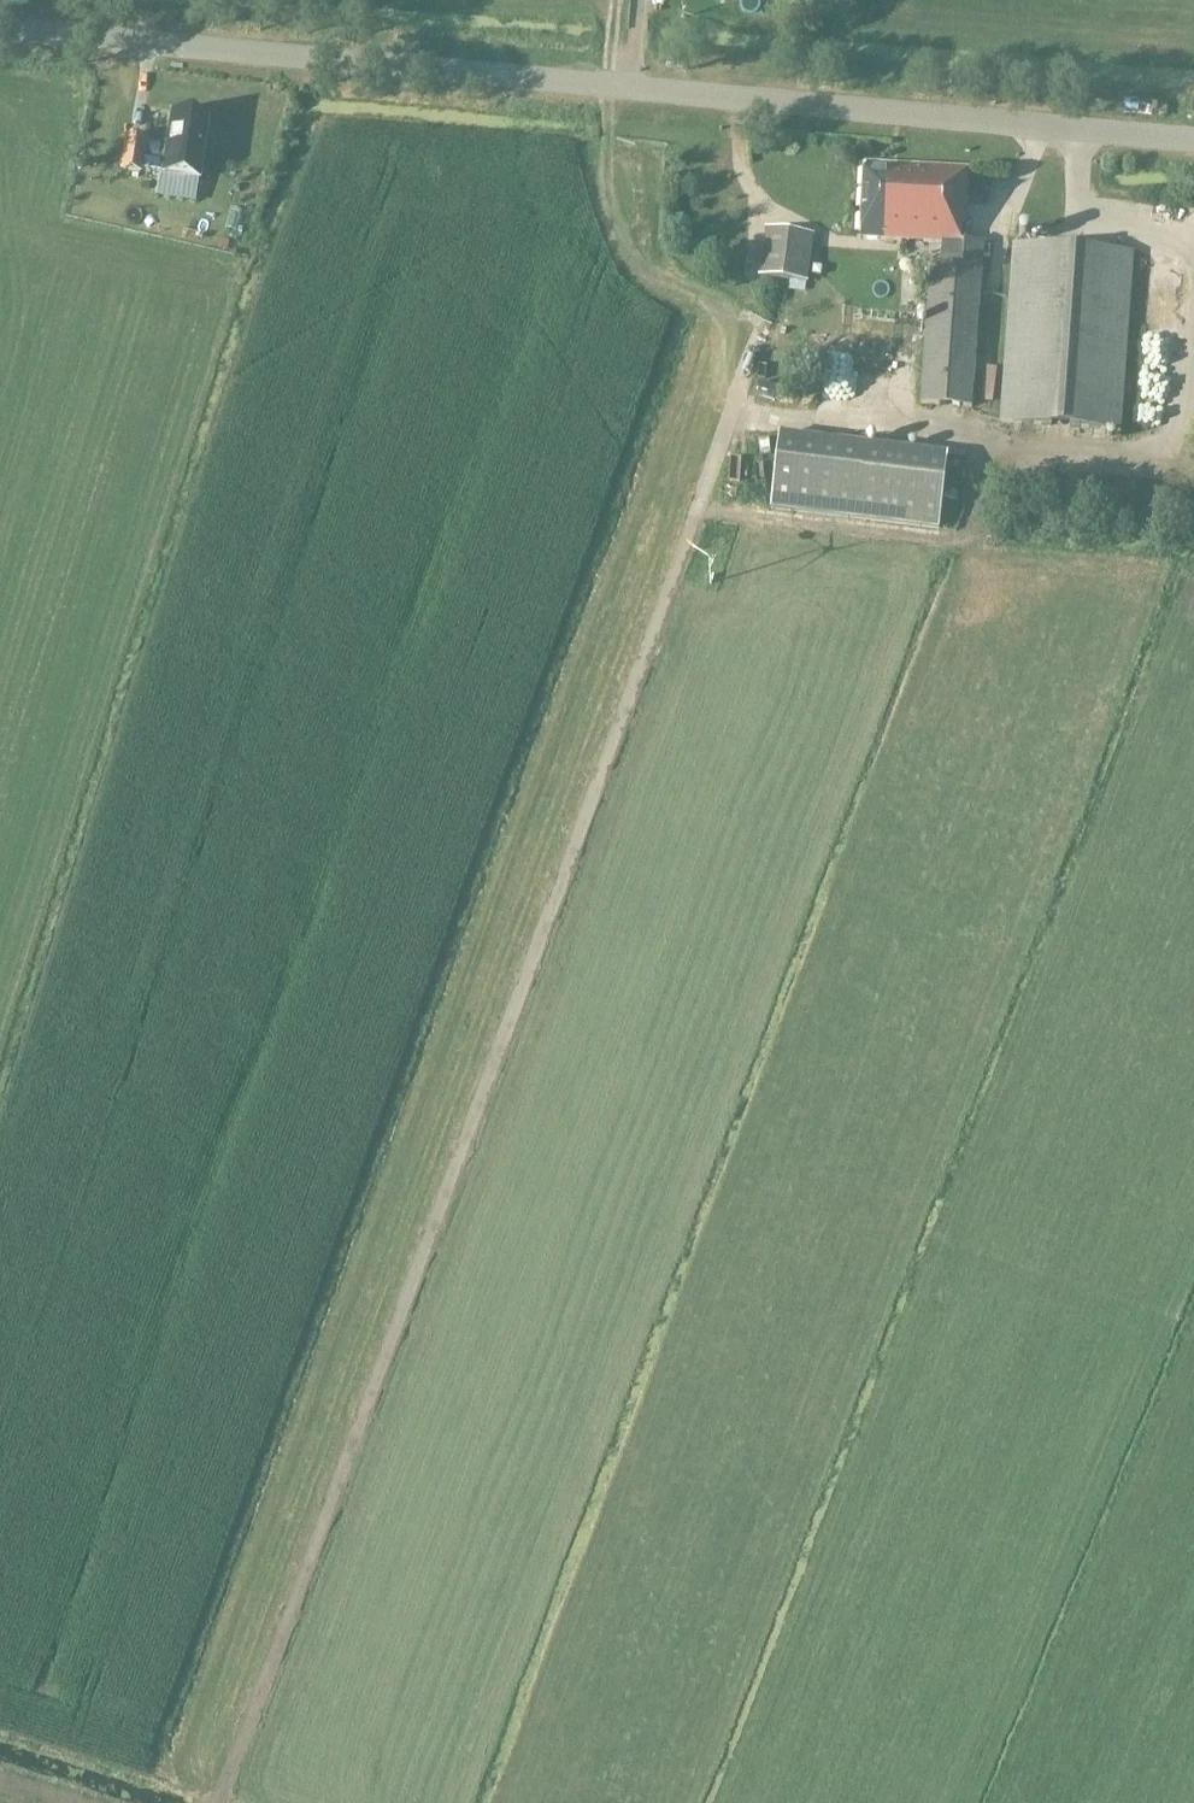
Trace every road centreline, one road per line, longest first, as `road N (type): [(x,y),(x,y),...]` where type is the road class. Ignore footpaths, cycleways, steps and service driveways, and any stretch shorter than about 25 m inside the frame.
road 1 (tertiary): [(1193,142),(0,31)]

